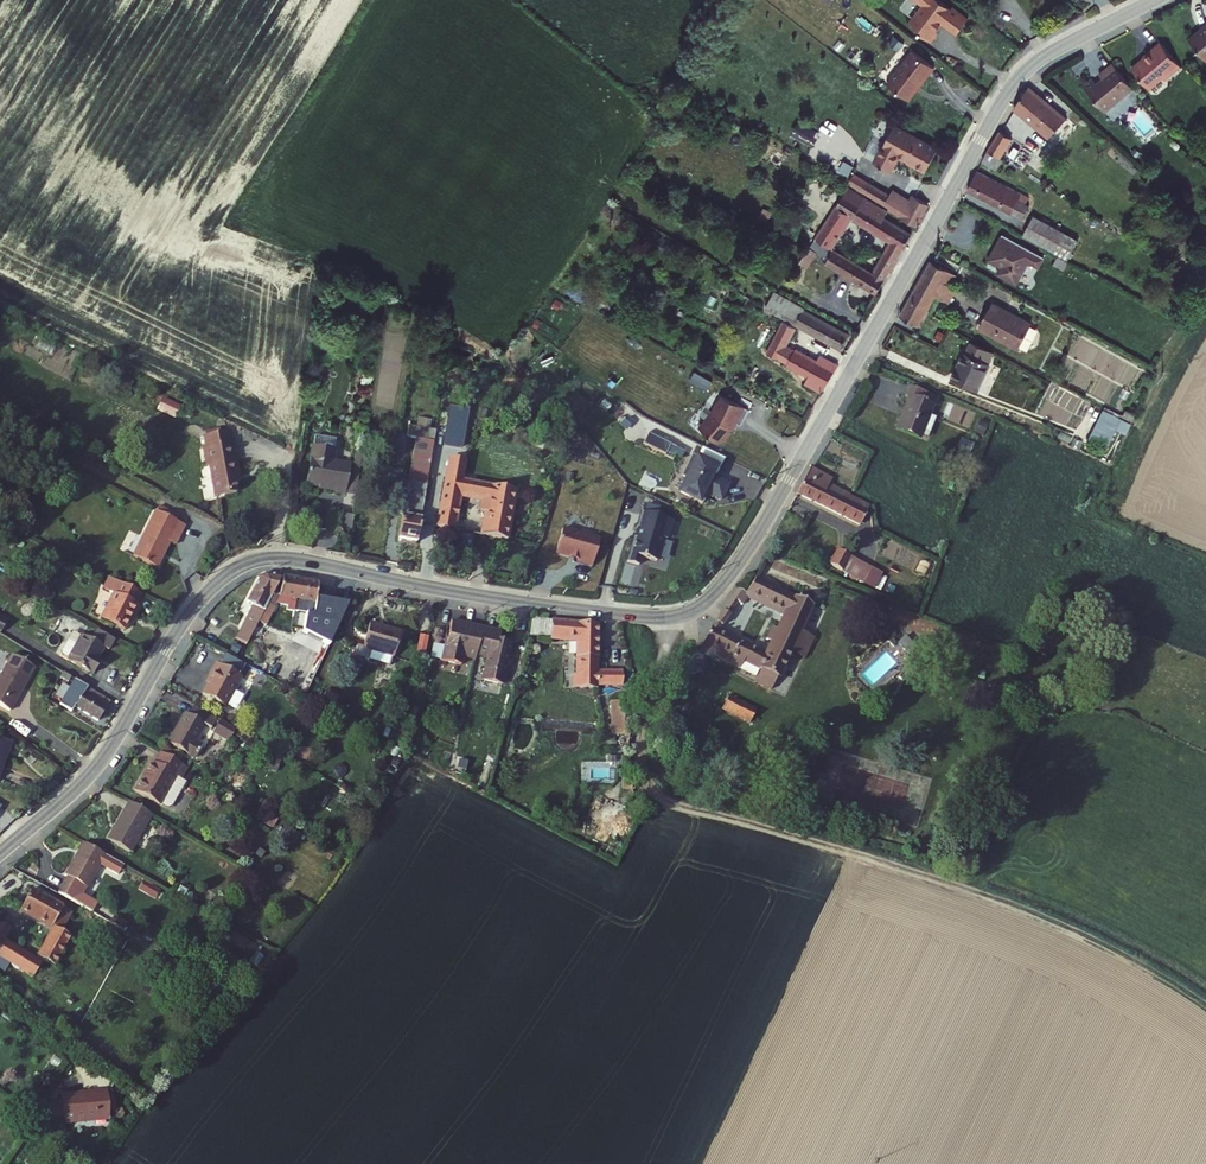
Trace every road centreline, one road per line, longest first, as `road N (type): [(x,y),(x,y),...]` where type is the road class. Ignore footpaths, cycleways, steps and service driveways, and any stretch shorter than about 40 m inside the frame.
road 1 (residential): [(1154,0),(1046,55),(1013,85),(755,539),(701,606),(645,617),(296,559),(241,565),(184,621),(92,774),(0,854)]

